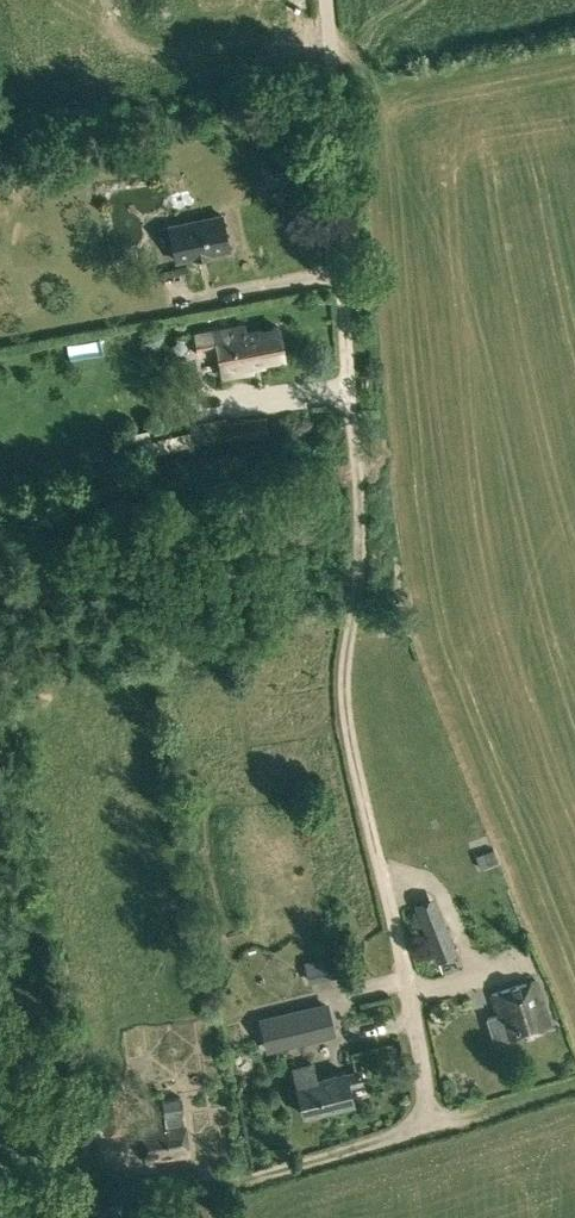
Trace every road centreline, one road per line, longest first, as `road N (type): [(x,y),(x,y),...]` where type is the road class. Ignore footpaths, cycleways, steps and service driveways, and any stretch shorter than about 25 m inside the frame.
road 1 (track): [(331,60),(363,542),(344,711),(425,1058),(419,1122)]

